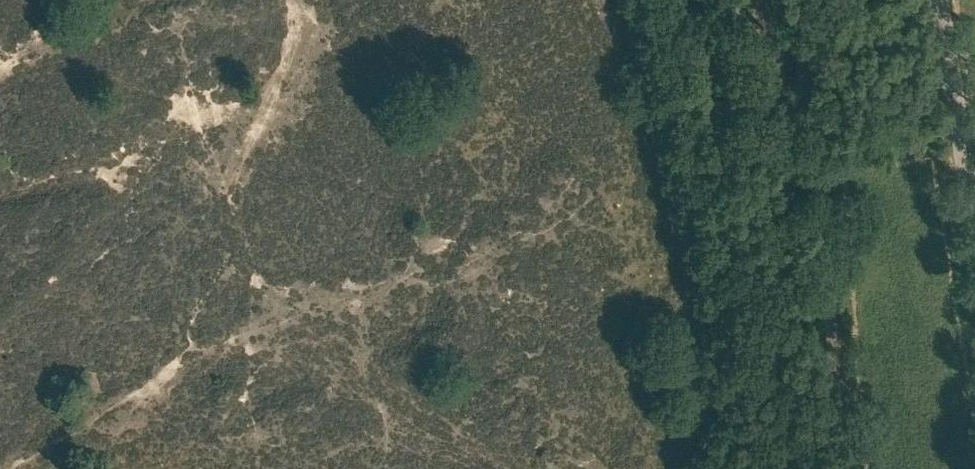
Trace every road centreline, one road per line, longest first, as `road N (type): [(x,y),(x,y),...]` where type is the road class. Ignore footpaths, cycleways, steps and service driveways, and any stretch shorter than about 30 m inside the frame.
road 1 (tertiary): [(974,229),(938,0)]

